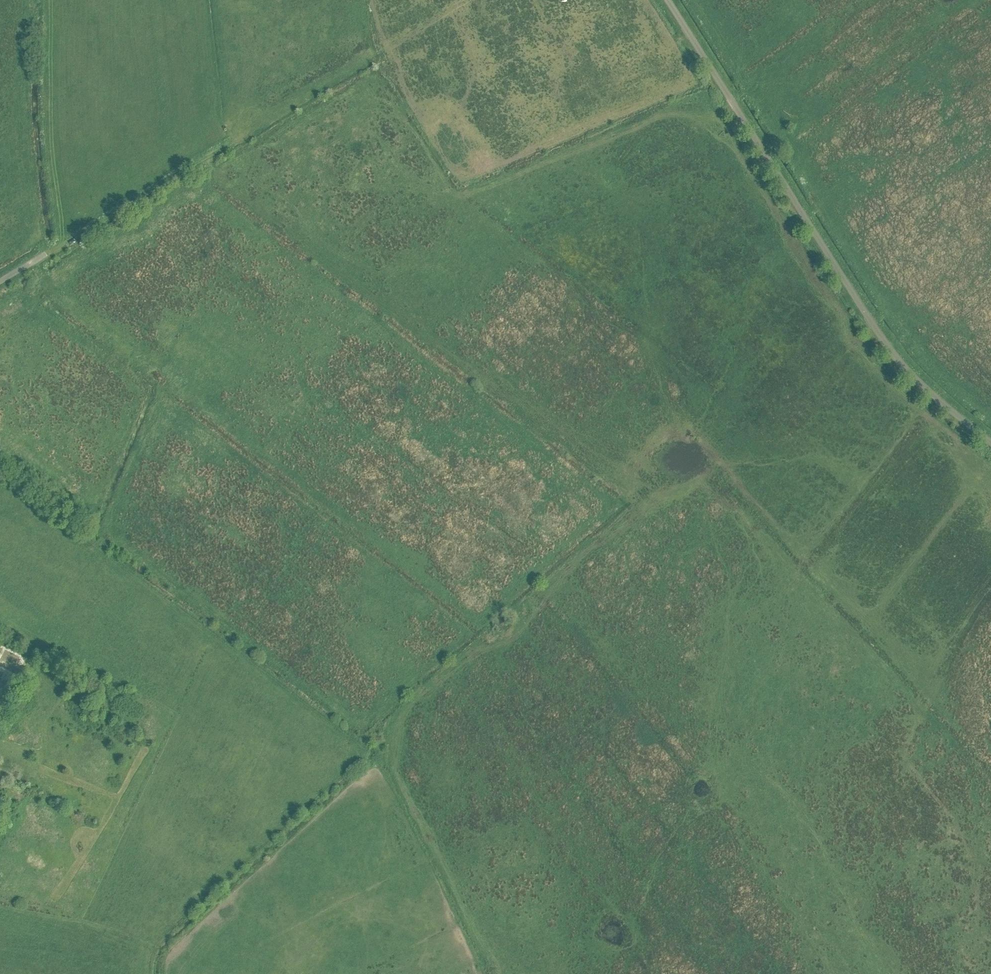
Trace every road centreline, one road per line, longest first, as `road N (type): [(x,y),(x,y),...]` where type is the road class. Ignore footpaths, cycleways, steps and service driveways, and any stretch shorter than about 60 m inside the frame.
road 1 (track): [(46,257),(395,46),(495,0)]
road 2 (track): [(0,628),(98,685),(107,705)]

